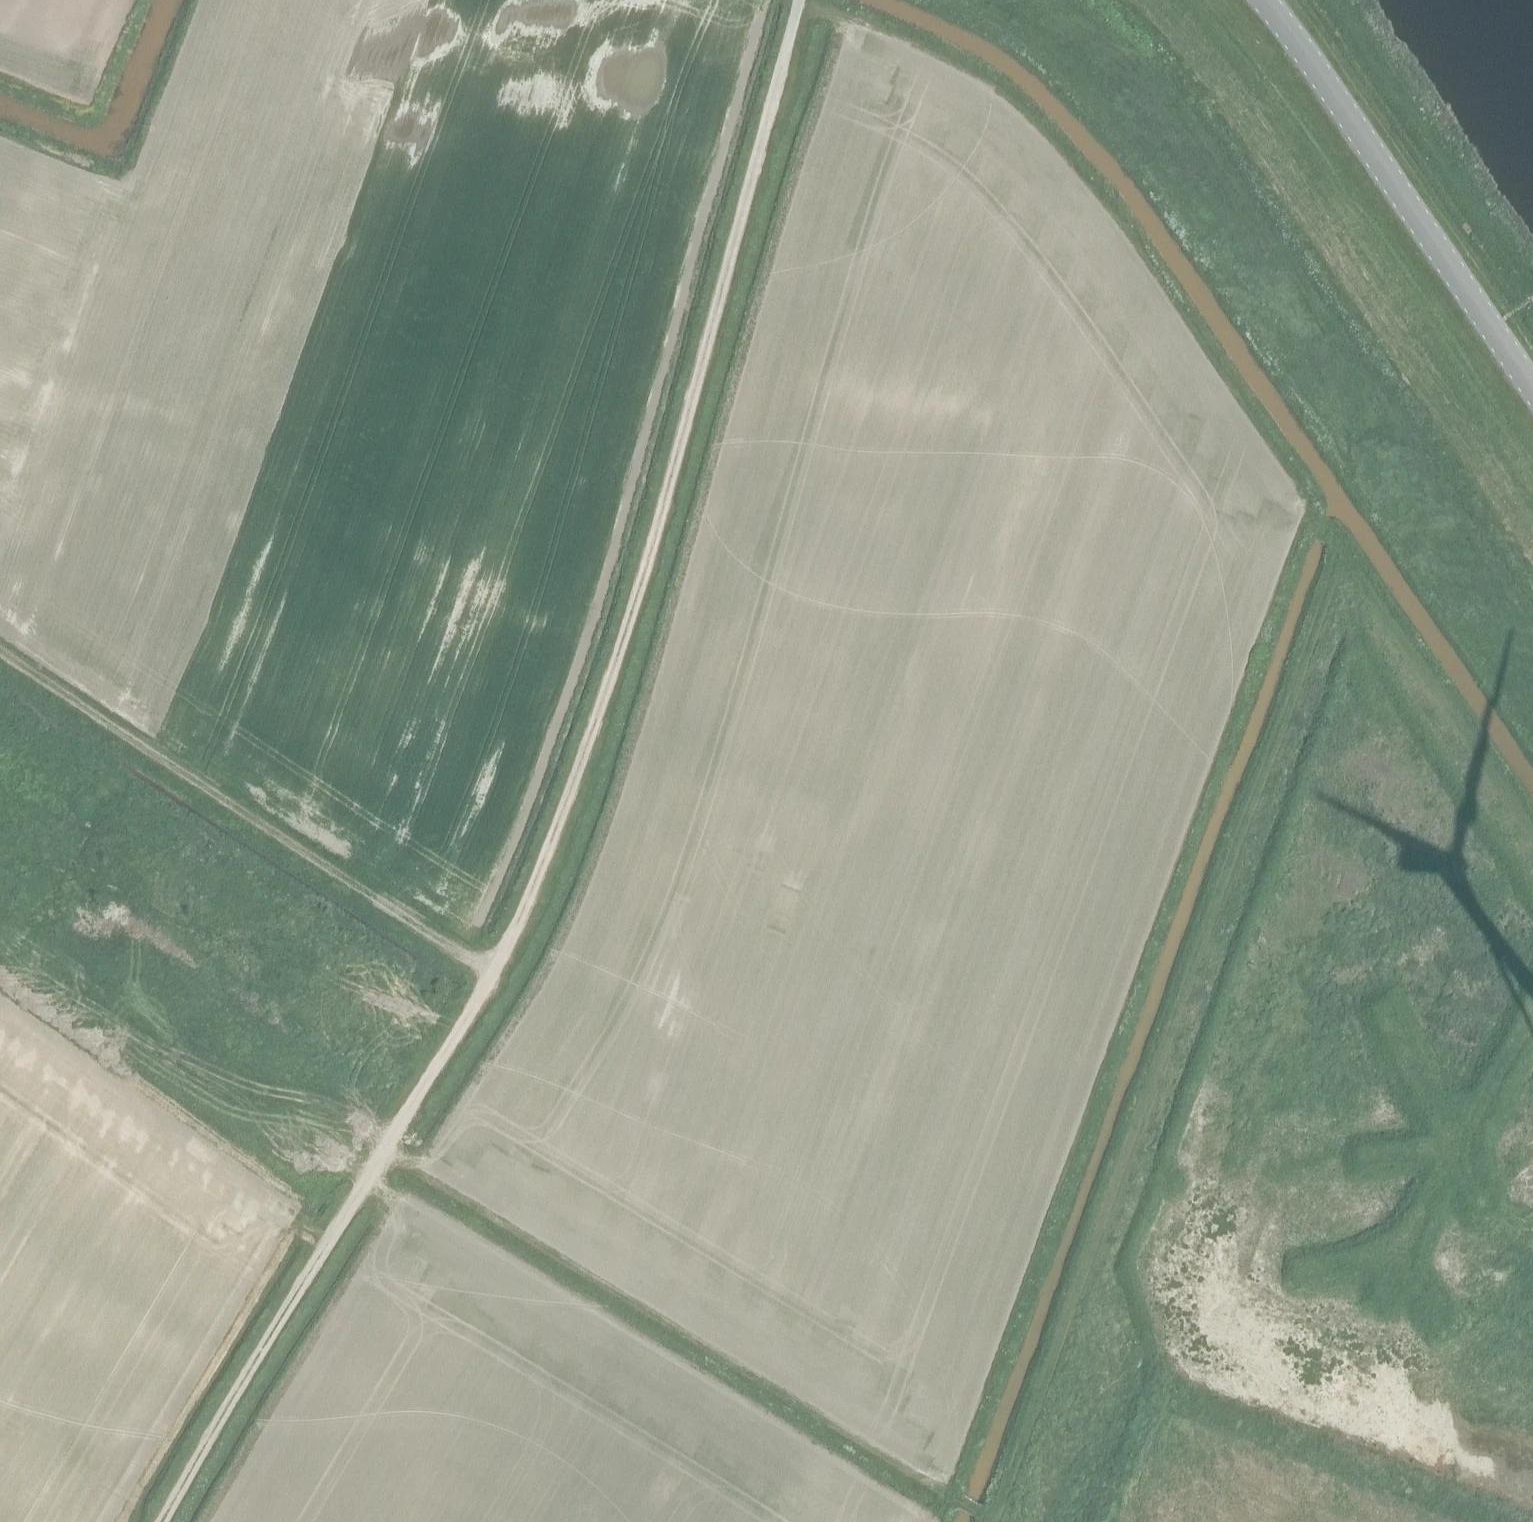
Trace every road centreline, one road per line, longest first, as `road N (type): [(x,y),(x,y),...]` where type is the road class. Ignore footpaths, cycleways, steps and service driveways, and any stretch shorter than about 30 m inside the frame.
road 1 (track): [(164,1521),(522,914),(569,798),(669,492),(799,0)]
road 2 (unclassified): [(1532,390),(1265,0)]

